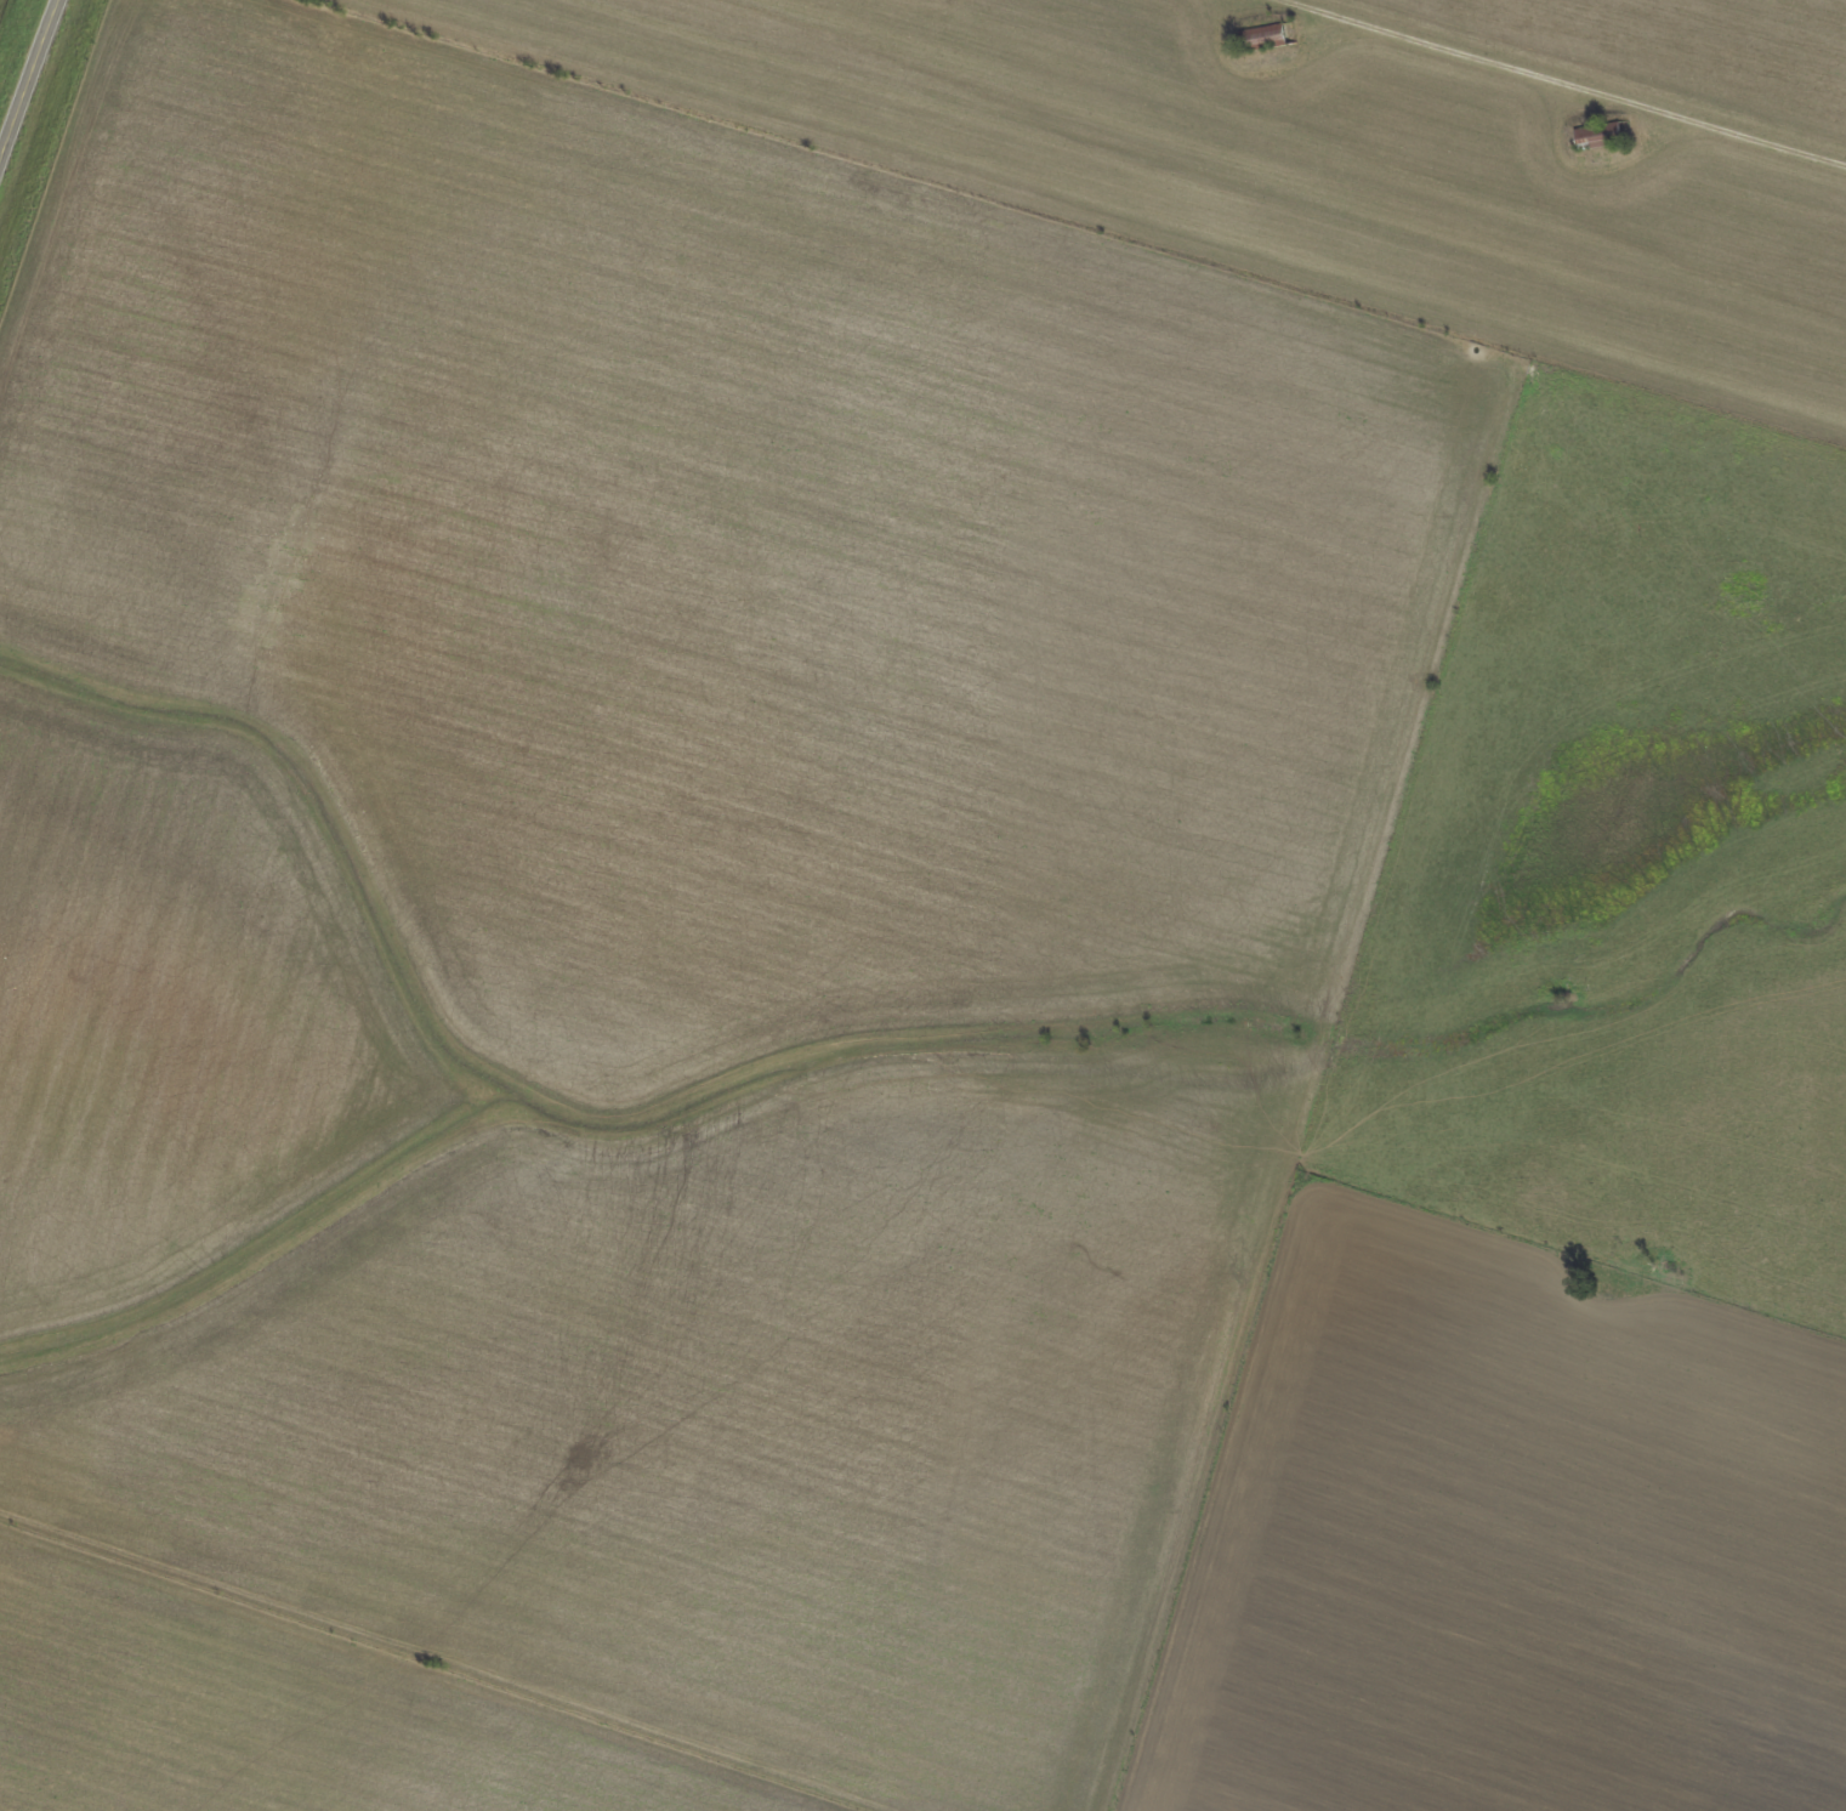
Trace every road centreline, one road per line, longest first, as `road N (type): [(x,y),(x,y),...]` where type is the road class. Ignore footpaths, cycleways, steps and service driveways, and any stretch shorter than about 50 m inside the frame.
road 1 (track): [(1272,0),(1845,168)]
road 2 (secondary): [(57,0),(0,152)]

